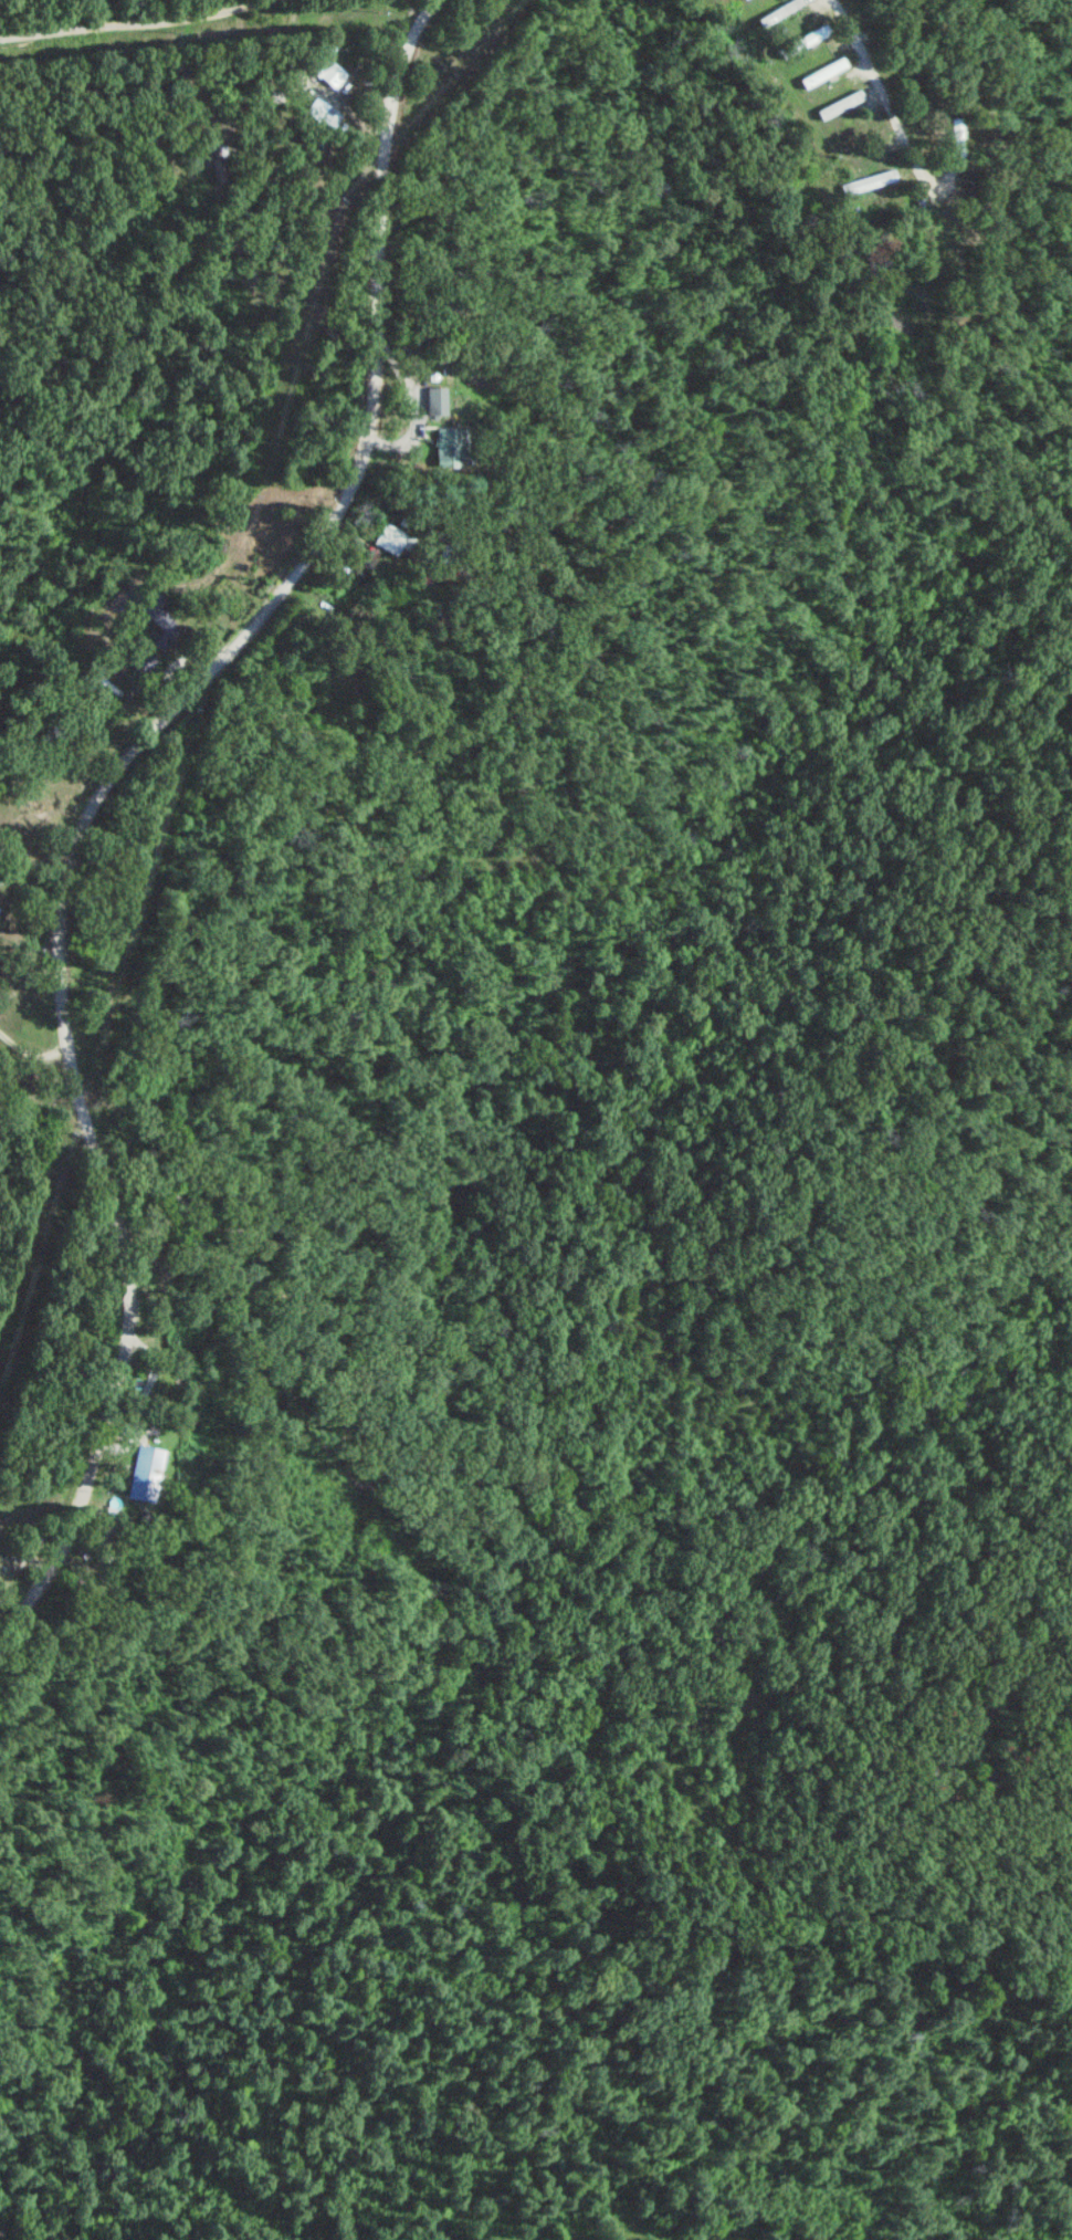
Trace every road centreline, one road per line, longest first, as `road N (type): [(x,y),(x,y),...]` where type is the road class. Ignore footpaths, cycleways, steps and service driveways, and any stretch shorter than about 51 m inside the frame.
road 1 (residential): [(0,1630),(127,1424),(128,1315),(54,987),(50,917),(66,854),(98,787),(301,575),(361,460),(391,202),(432,0)]
road 2 (track): [(0,90),(431,1)]
road 3 (residential): [(831,0),(934,197)]

